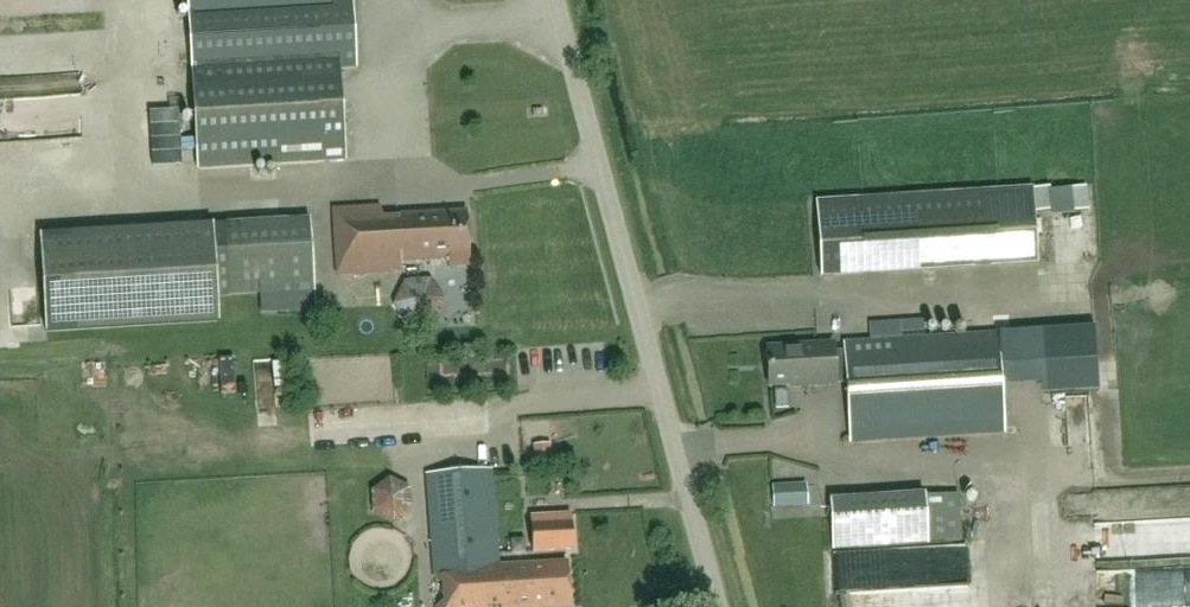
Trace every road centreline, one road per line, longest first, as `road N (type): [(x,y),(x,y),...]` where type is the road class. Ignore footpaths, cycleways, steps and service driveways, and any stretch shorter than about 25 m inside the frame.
road 1 (unclassified): [(719,606),(555,0)]

